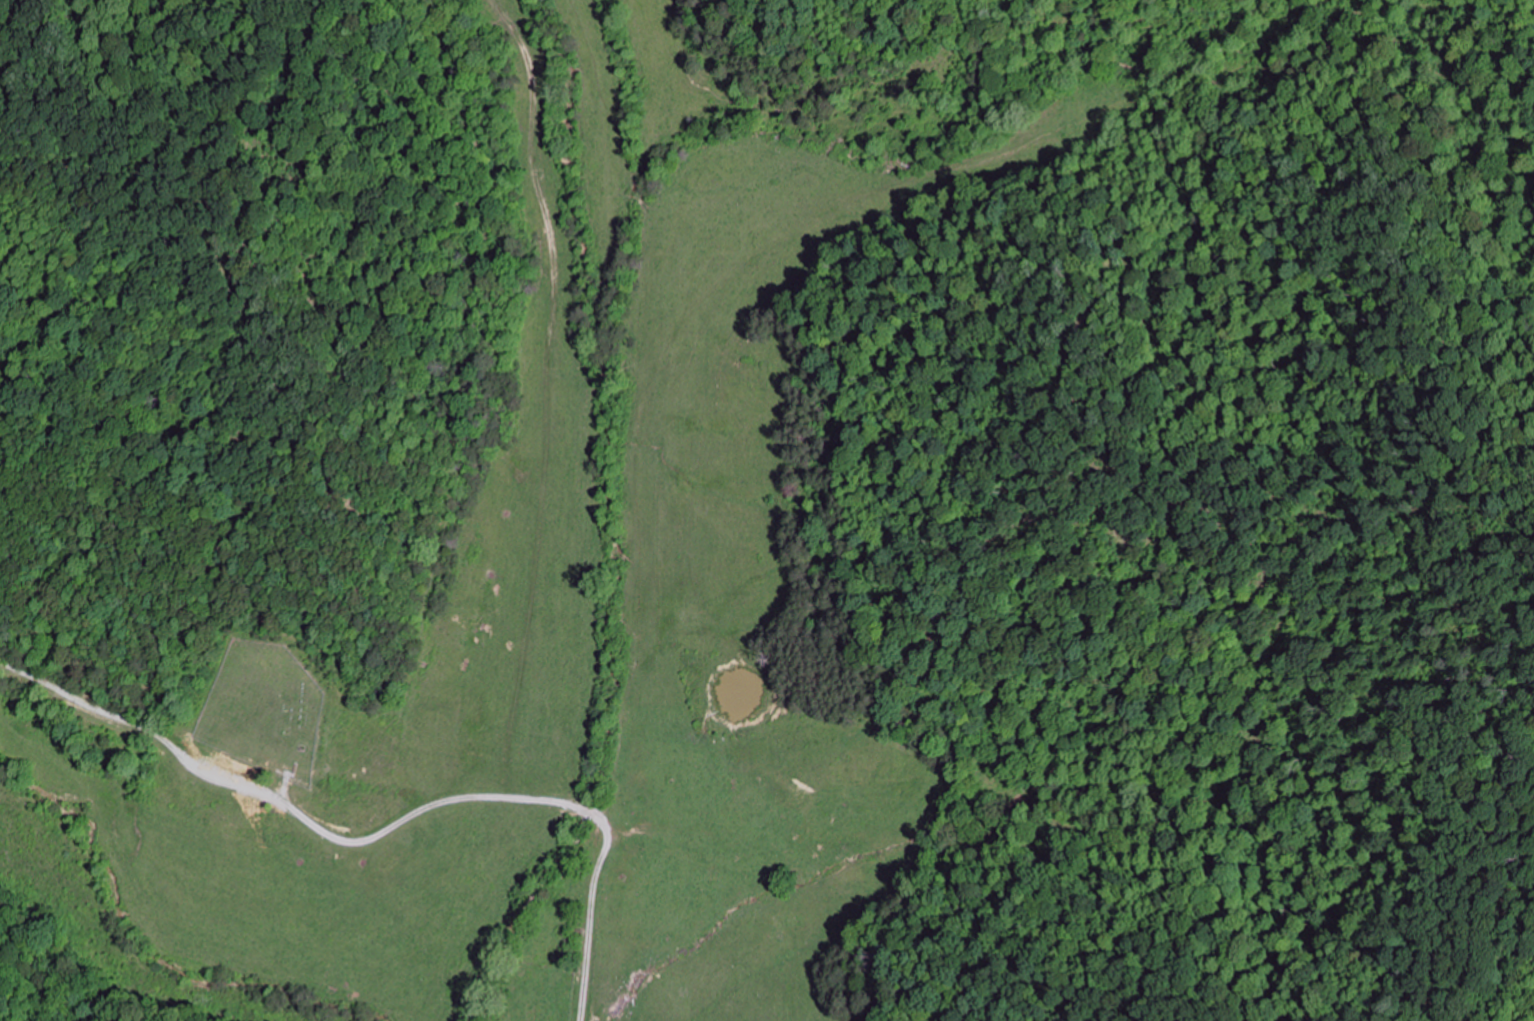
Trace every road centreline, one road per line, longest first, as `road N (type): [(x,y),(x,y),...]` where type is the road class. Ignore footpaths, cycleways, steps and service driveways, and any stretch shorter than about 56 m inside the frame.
road 1 (residential): [(587,884),(555,866),(496,630),(527,88),(482,0)]
road 2 (residential): [(605,1020),(611,938),(587,884)]

